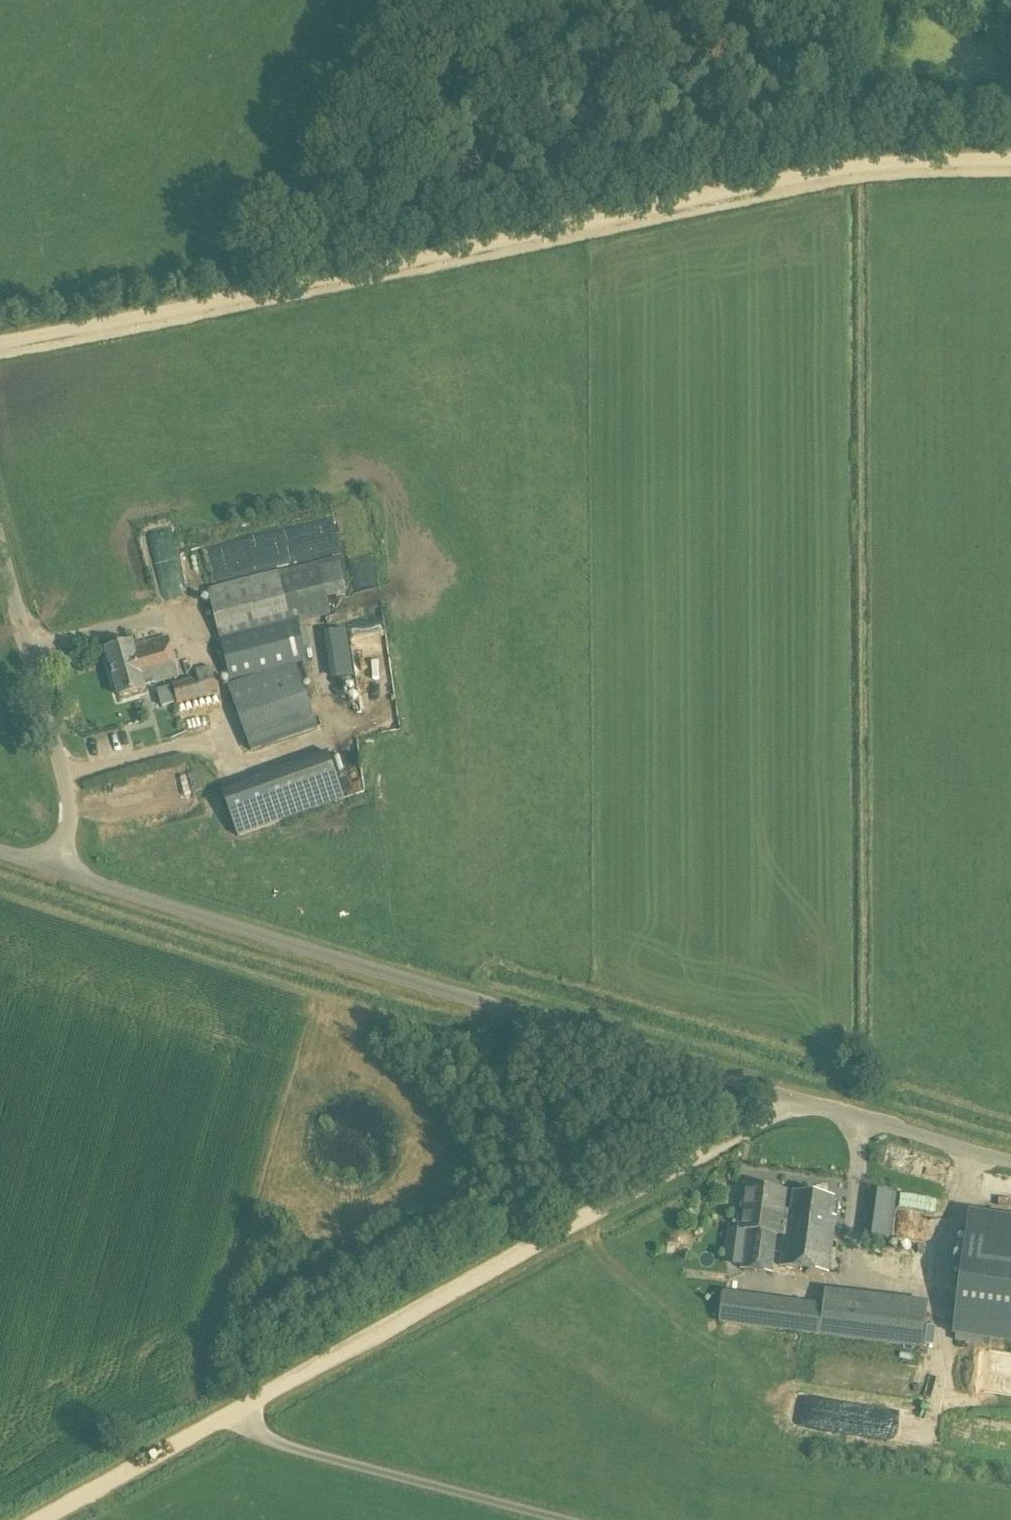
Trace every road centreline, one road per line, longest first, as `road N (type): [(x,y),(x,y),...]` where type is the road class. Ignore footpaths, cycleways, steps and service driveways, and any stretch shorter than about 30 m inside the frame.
road 1 (track): [(1010,163),(867,168),(0,346)]
road 2 (unclassified): [(1010,1160),(57,865)]
road 3 (unclassified): [(57,865),(70,801),(0,543)]

